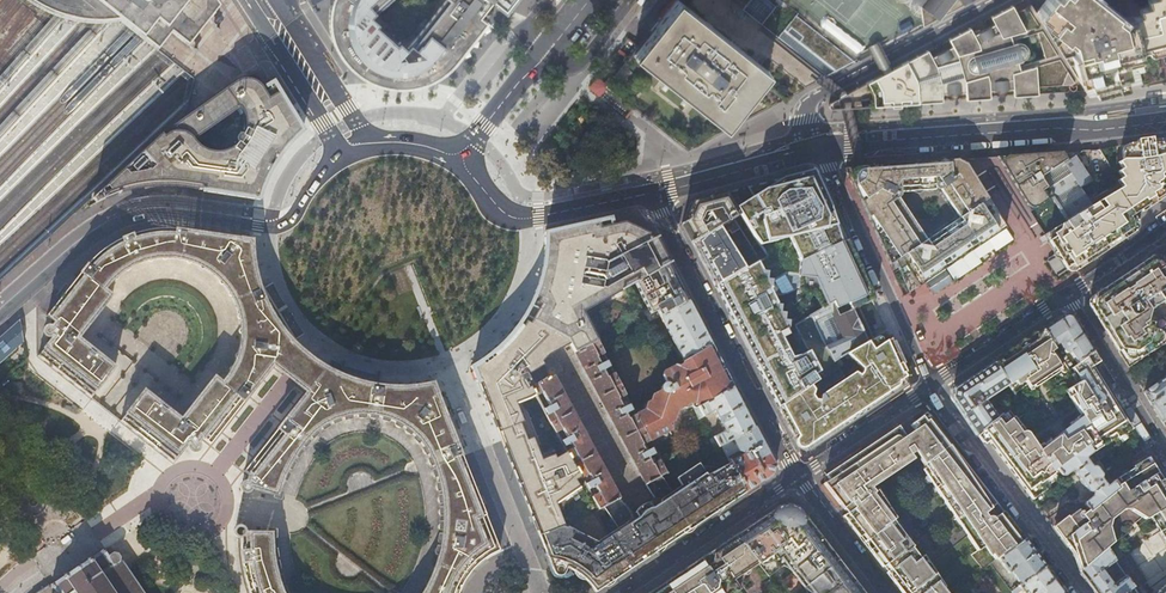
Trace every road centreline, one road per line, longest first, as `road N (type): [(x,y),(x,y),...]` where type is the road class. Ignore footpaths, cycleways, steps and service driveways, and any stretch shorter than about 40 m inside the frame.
road 1 (secondary): [(346,153),(284,224),(172,211),(125,218),(96,232),(0,316)]
road 2 (secondary): [(1165,122),(819,149)]
road 3 (residential): [(648,193),(798,473)]
road 4 (residential): [(819,149),(805,119),(817,96),(1007,0)]
road 5 (residential): [(928,386),(819,149)]
road 6 (residential): [(1083,592),(928,386)]
road 7 (secondary): [(648,193),(520,218),(498,206),(459,160)]
road 8 (residential): [(798,473),(622,592)]
road 9 (residential): [(1165,452),(1067,296)]
road 10 (secondary): [(246,0),(346,153)]
road 11 (secondary): [(819,149),(648,193)]
road 12 (secondary): [(367,142),(277,0)]
road 13 (residential): [(1067,296),(928,386)]
road 14 (residential): [(928,386),(798,473)]
road 15 (residential): [(798,473),(889,592)]
road 16 (residential): [(532,66),(579,63),(630,0)]

